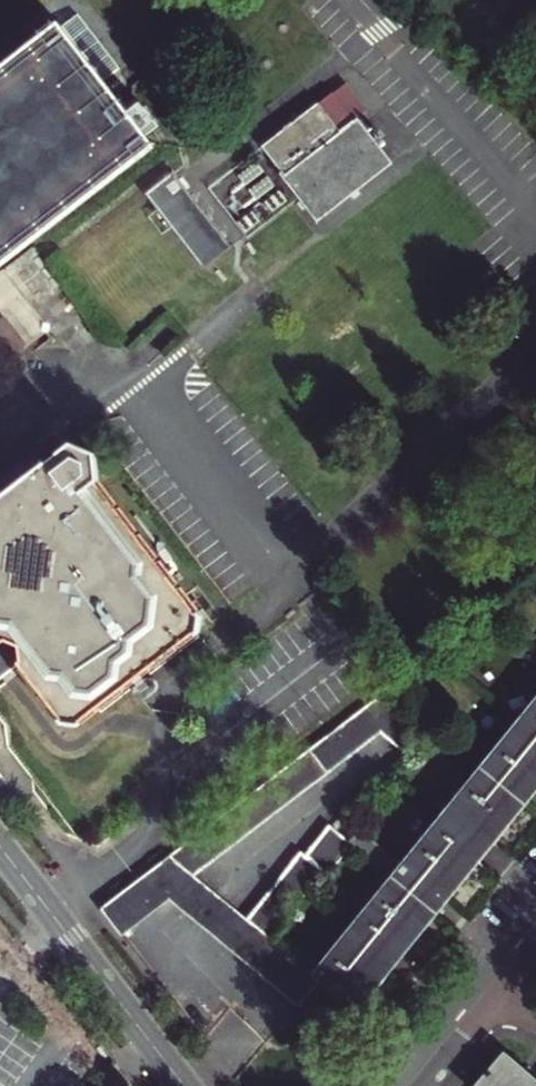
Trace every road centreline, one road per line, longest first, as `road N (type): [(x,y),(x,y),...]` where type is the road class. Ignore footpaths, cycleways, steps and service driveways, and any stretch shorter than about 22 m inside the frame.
road 1 (secondary): [(0,844),(183,1085)]

